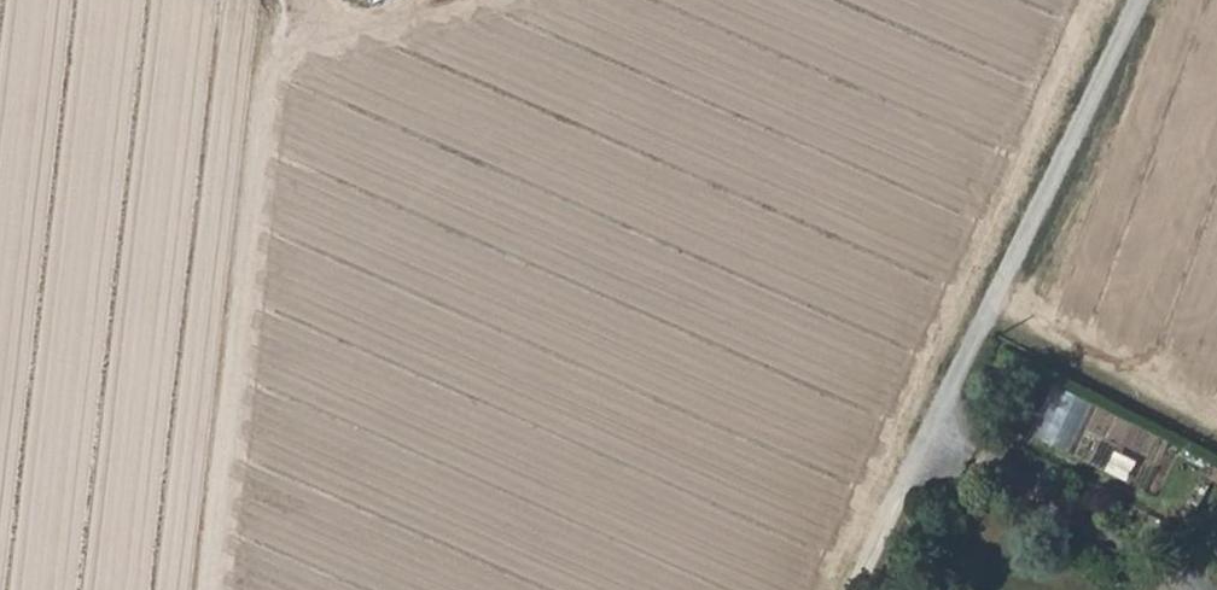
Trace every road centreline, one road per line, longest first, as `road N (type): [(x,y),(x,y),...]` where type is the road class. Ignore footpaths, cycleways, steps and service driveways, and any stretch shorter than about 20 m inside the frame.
road 1 (track): [(857,589),(1141,0)]
road 2 (track): [(257,0),(201,589)]

